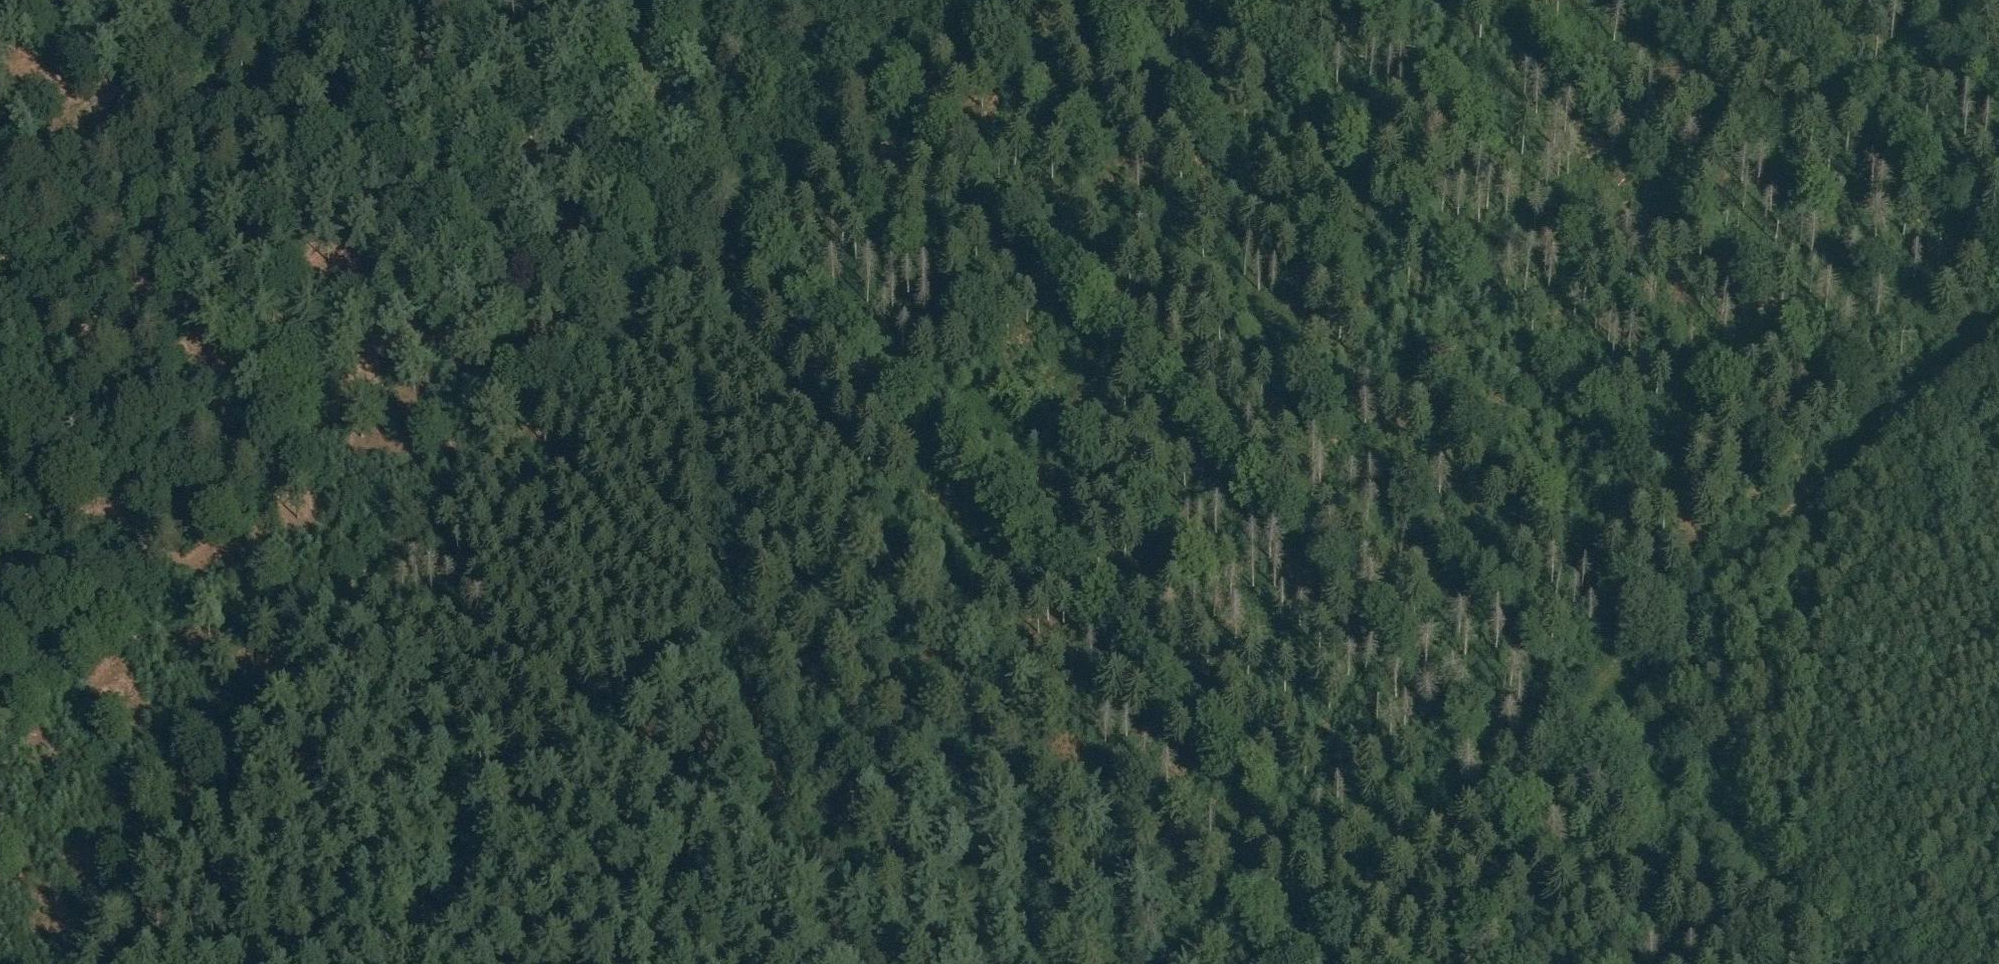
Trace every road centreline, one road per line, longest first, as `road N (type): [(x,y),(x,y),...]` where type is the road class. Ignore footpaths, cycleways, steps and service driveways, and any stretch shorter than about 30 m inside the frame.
road 1 (track): [(104,963),(271,687),(377,566),(998,0)]
road 2 (track): [(1288,963),(1998,318)]
road 3 (track): [(865,963),(807,848),(750,675),(689,282)]
road 4 (track): [(0,182),(202,0)]
road 5 (track): [(713,256),(723,53),(708,0)]

